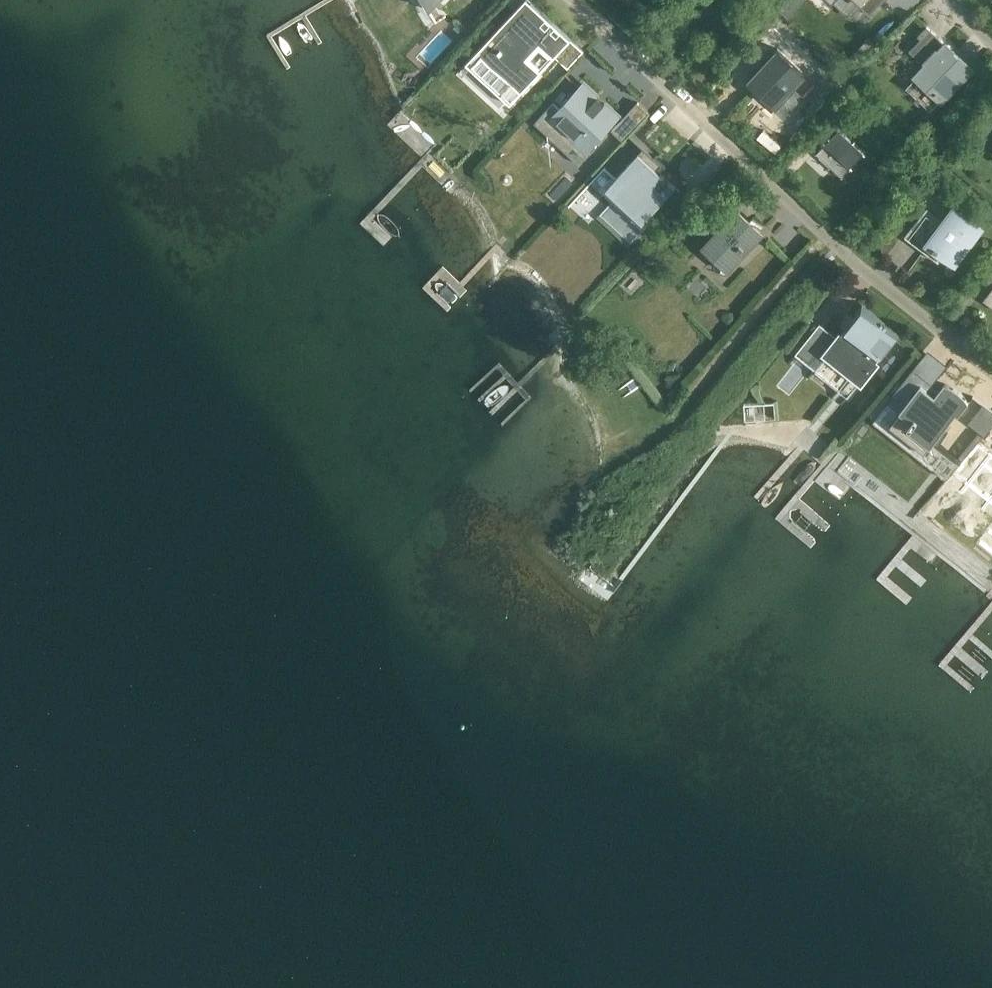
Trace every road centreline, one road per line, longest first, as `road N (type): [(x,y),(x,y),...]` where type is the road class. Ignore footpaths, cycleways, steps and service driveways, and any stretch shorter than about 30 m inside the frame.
road 1 (residential): [(991,372),(844,254),(571,0)]

